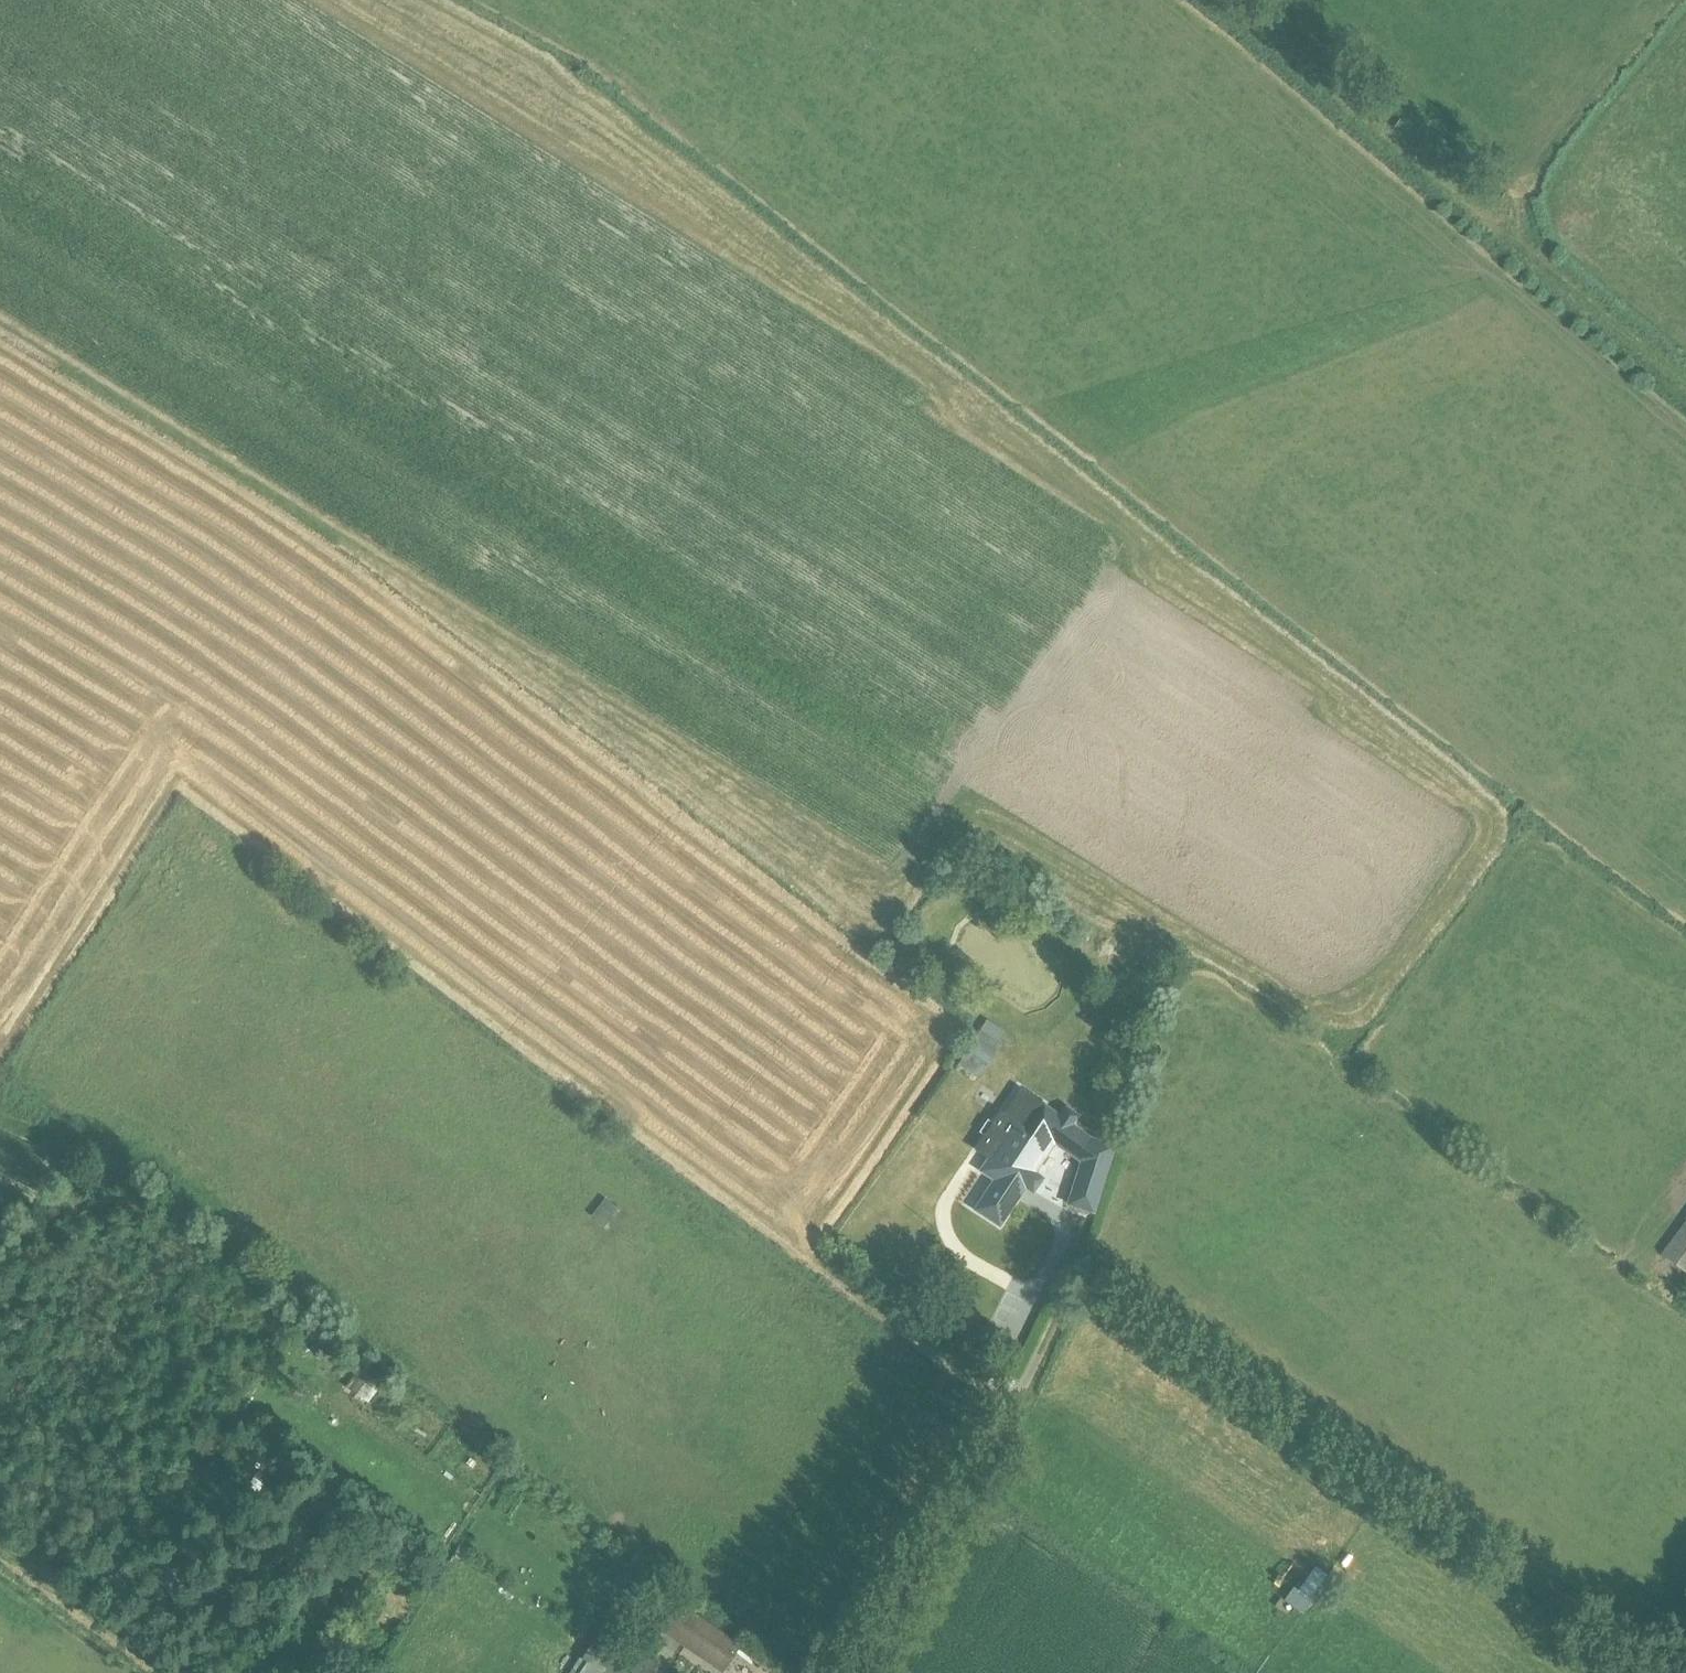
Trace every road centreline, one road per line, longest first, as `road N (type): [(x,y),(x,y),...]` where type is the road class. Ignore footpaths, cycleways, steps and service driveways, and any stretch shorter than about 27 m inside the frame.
road 1 (track): [(1082,1256),(1677,1672)]
road 2 (unclassified): [(843,1672),(1082,1256)]

